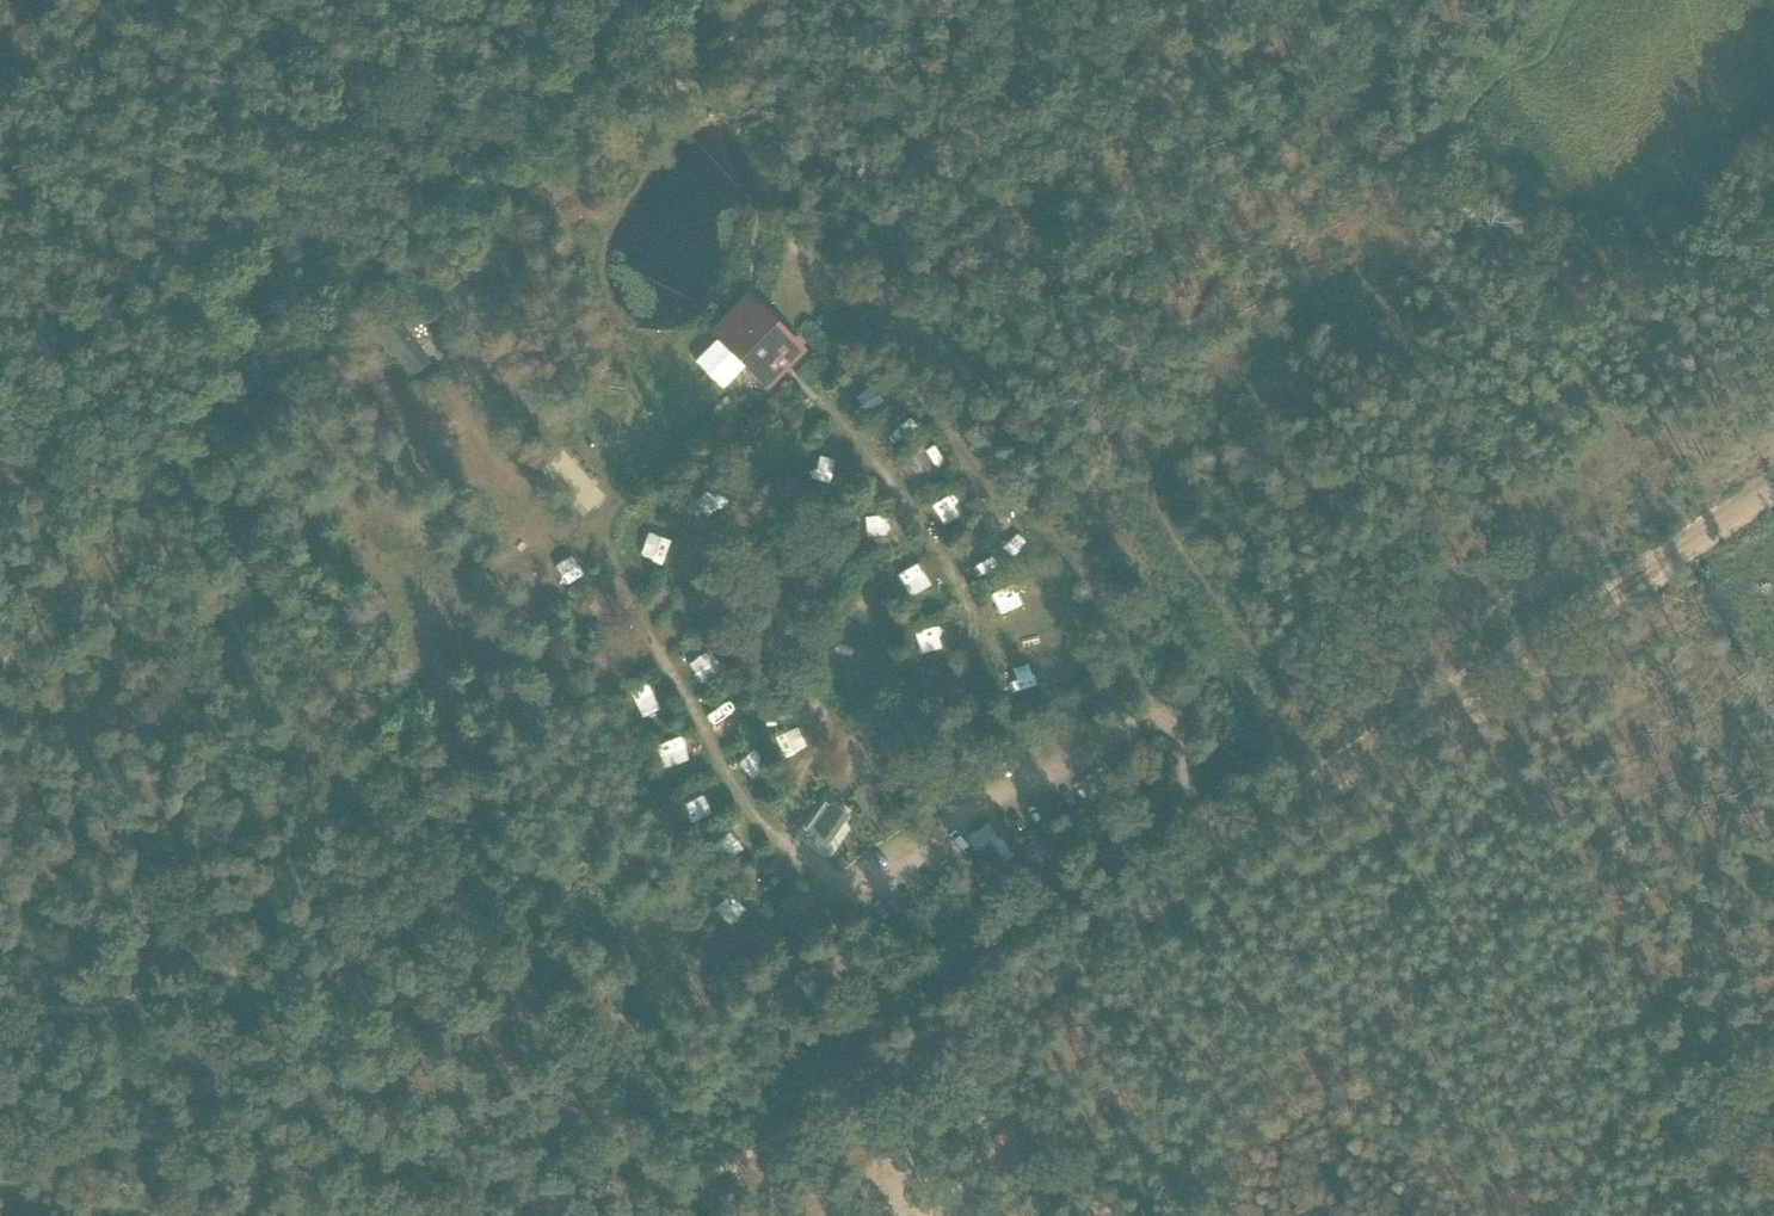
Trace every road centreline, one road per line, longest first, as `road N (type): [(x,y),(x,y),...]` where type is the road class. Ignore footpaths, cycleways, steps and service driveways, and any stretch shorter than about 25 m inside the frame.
road 1 (track): [(1773,478),(960,1012)]
road 2 (track): [(960,1012),(1127,1215)]

